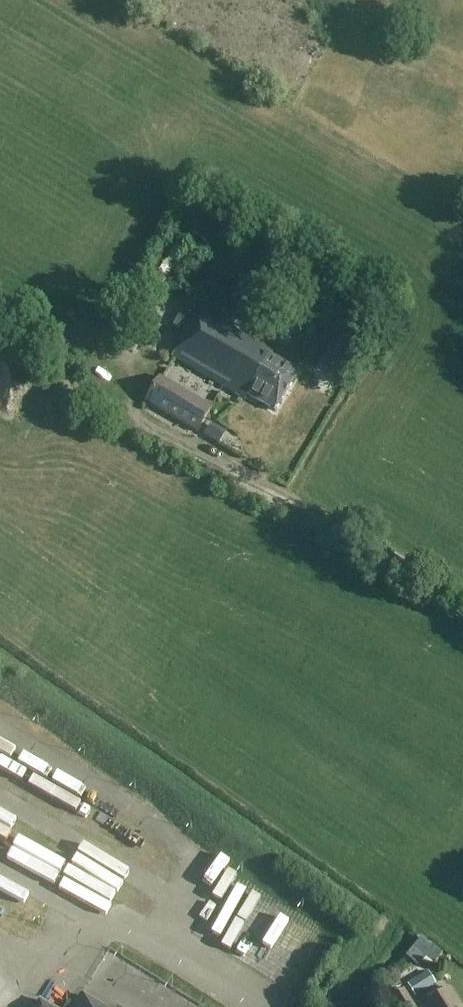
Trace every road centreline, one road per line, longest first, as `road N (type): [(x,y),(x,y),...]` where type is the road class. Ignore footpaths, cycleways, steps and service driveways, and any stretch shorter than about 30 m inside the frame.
road 1 (unknown): [(246,1006),(0,868)]

